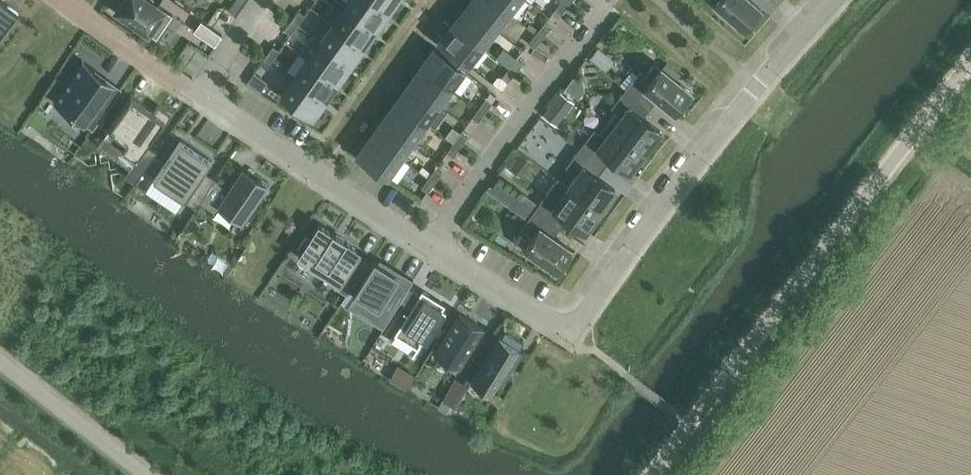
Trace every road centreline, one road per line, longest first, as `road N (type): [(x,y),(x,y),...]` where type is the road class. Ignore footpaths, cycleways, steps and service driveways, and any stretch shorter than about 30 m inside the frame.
road 1 (residential): [(833,0),(757,85),(570,335),(430,249)]
road 2 (unclassified): [(651,474),(970,63)]
road 3 (residential): [(430,249),(610,7)]
road 4 (residential): [(430,249),(199,98)]
road 5 (unclassified): [(142,474),(0,363)]
road 6 (residential): [(199,98),(68,0)]
road 7 (residential): [(199,98),(270,0)]

